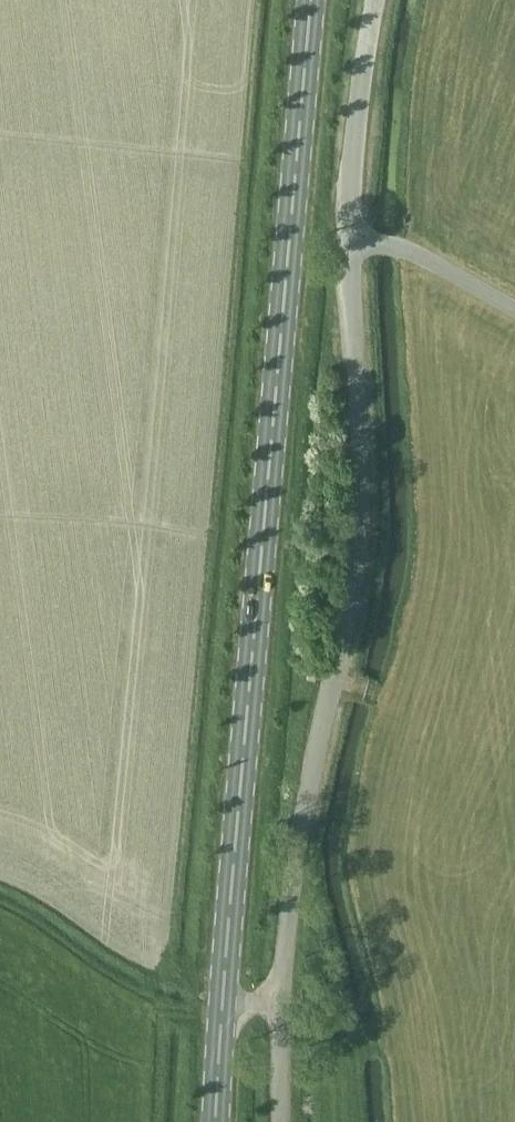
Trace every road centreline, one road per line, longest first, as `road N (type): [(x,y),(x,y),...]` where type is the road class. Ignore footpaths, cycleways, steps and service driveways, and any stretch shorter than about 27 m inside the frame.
road 1 (primary): [(220,1011),(306,0)]
road 2 (unclassified): [(280,1001),(286,911),(359,521),(351,147),(376,0)]
road 3 (unclassified): [(279,1121),(280,1001)]

